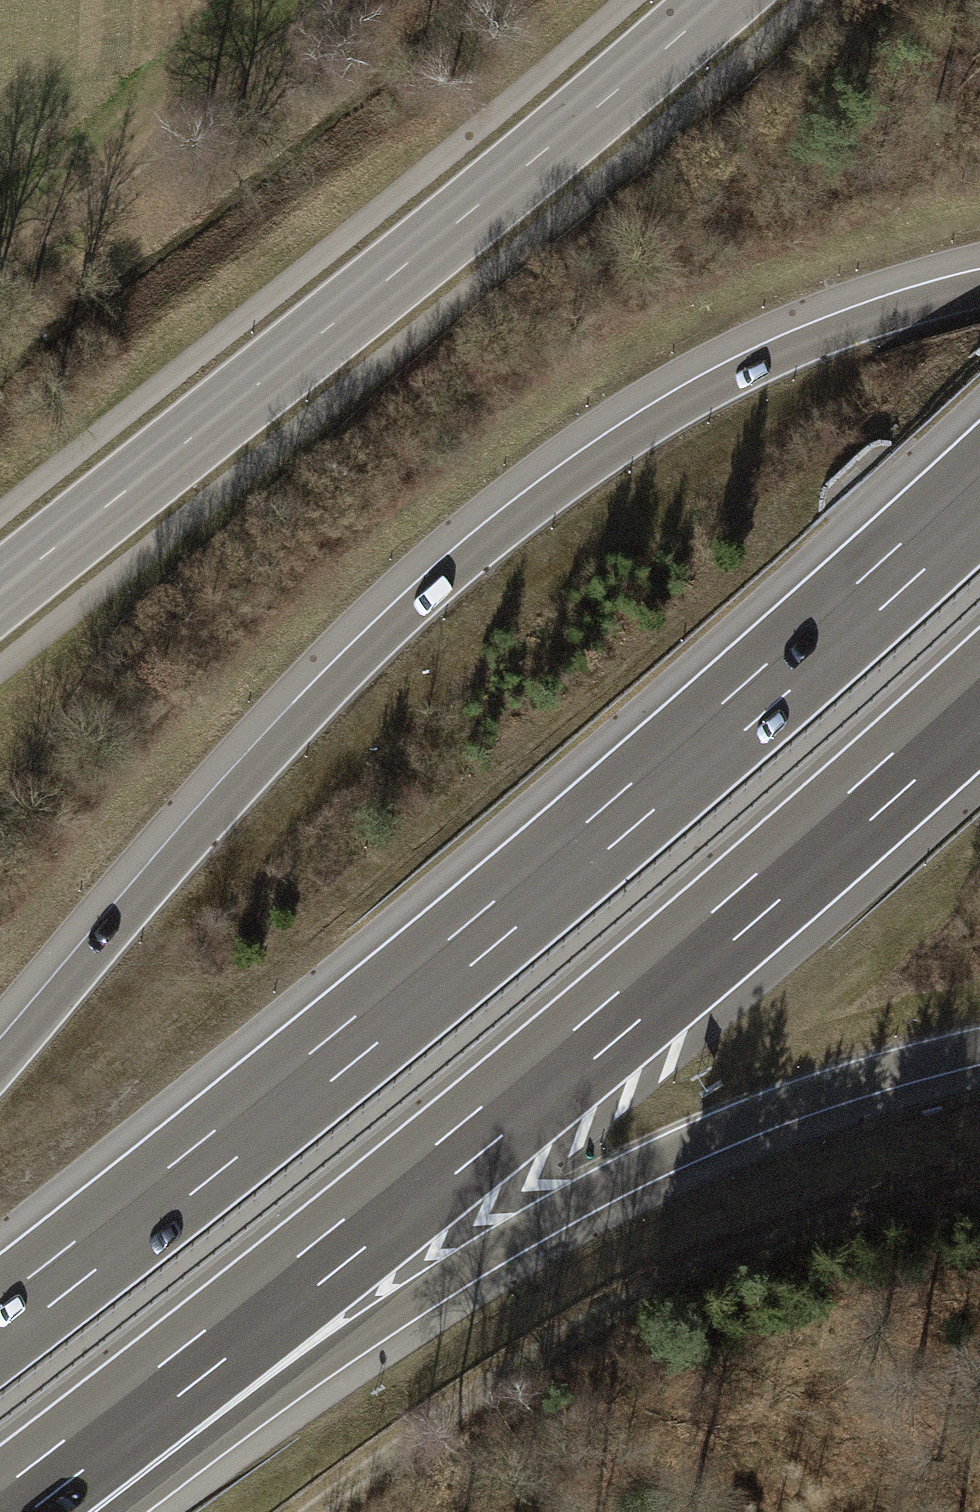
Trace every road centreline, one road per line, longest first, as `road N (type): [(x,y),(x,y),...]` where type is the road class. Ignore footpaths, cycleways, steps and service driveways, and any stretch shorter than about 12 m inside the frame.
road 1 (motorway): [(979,492),(506,912),(0,1320)]
road 2 (motorway): [(979,290),(868,321),(714,389),(497,536),(268,756),(0,1066)]
road 3 (motorway): [(40,1482),(605,1027),(979,699)]
road 4 (motorway): [(40,1482),(431,1288),(672,1152),(825,1091),(979,1047)]
road 5 (primary): [(0,598),(391,283),(724,0)]
road 6 (track): [(317,1511),(474,1393),(586,1322),(772,1239),(979,1177)]
road 7 (track): [(338,0),(0,270)]

